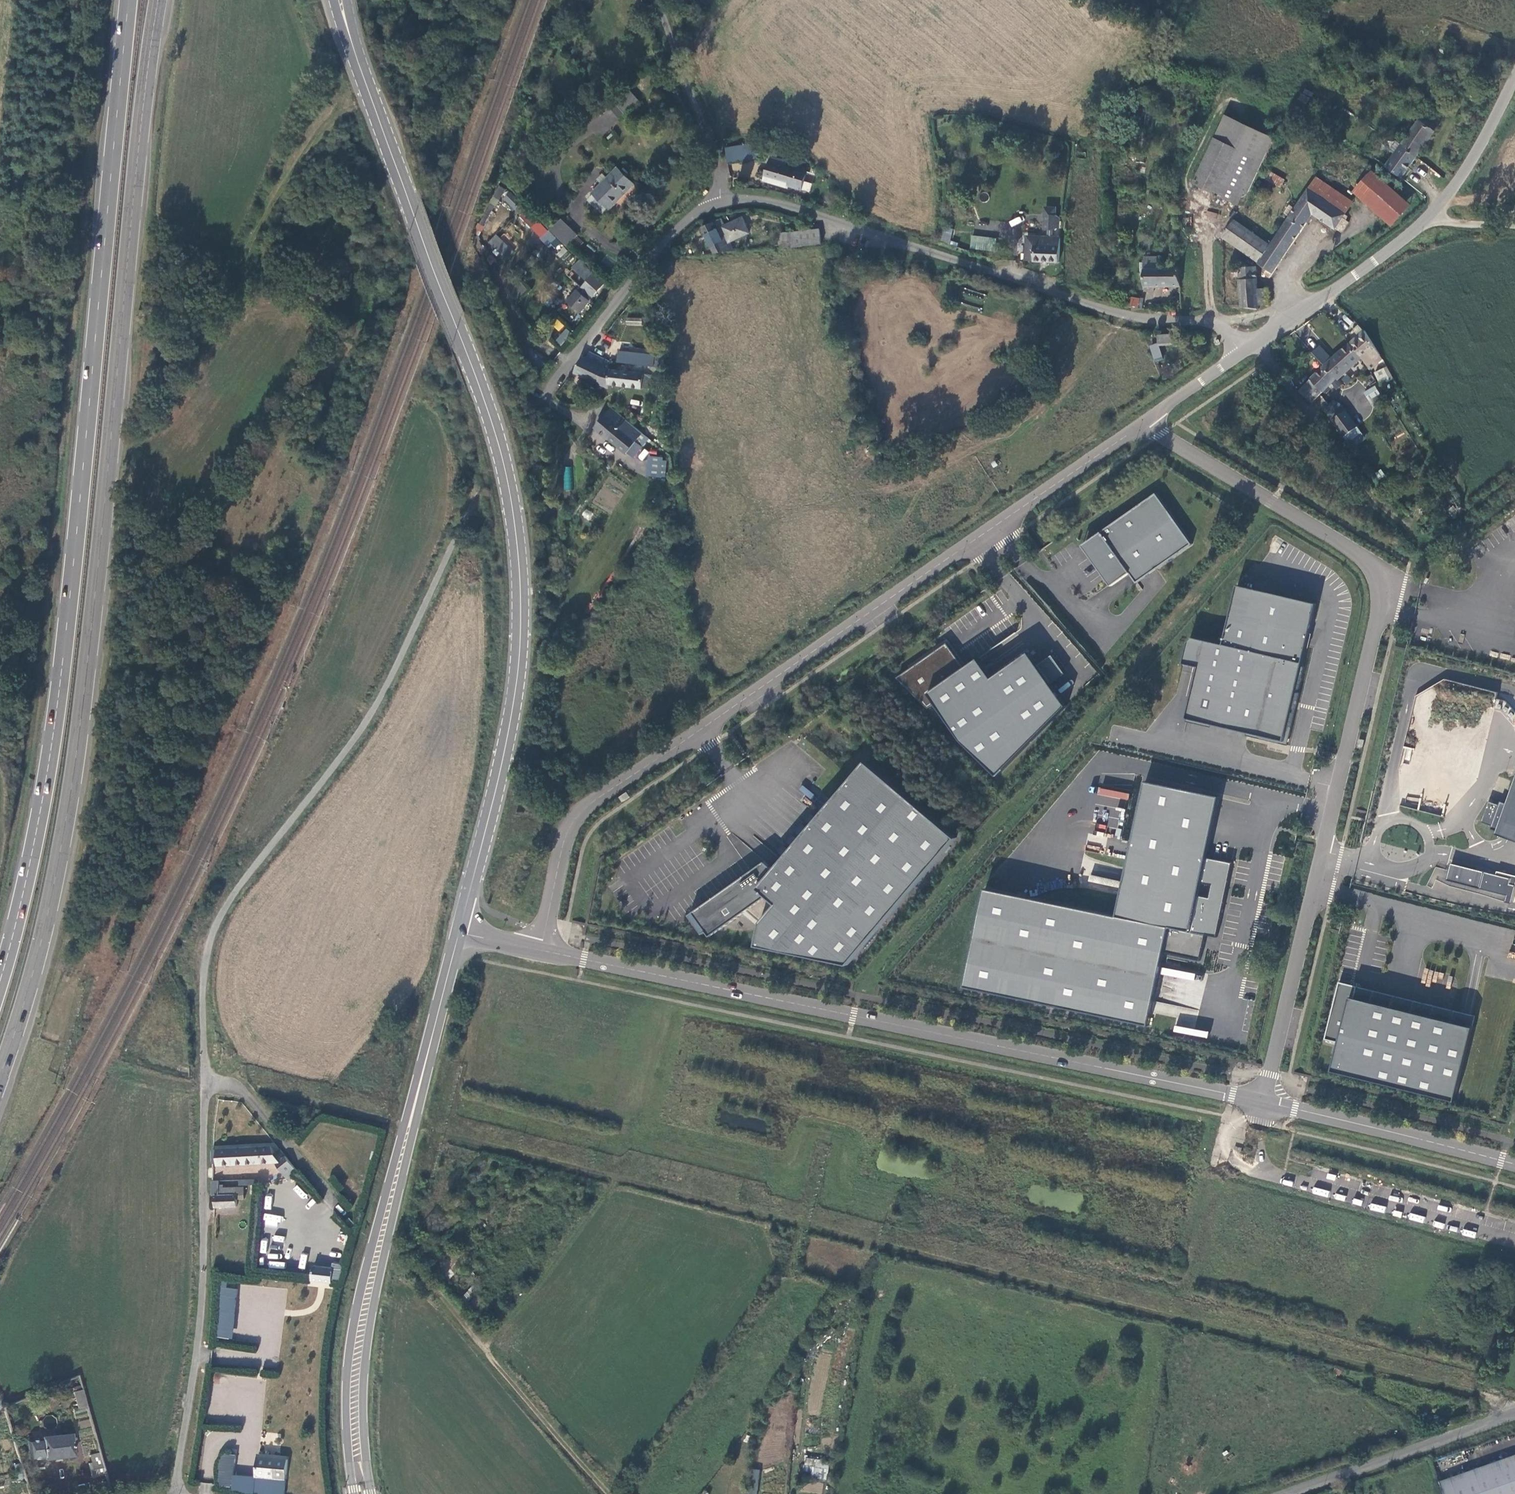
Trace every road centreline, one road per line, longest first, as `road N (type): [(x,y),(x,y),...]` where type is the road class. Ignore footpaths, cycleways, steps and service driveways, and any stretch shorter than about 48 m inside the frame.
road 1 (track): [(224,1083),(1479,1393)]
road 2 (trunk): [(0,1077),(38,956),(72,789),(158,0)]
road 3 (unclassified): [(479,487),(388,685),(232,898),(209,946),(201,1320),(173,1493)]
road 4 (trunk): [(129,0),(56,724),(0,984)]
road 5 (tertiary): [(343,0),(362,76),(503,452),(520,546),(520,669),(458,932)]
road 6 (unclassified): [(541,950),(565,837),(589,803),(1145,423)]
road 7 (unclassified): [(1262,1100),(1386,591),(1383,574),(1145,423)]
road 8 (unclassified): [(1262,1100),(541,950)]
road 9 (tertiary): [(458,932),(362,1321),(353,1415),(359,1493)]
road 10 (unclassified): [(720,203),(783,206),(1104,309),(1208,324),(1240,355)]
road 11 (unclassified): [(1240,355),(1428,218),(1479,148),(1514,76)]
road 12 (unclassified): [(1514,1239),(1261,1169),(1262,1100)]
road 13 (unclassified): [(579,422),(552,404),(549,388),(678,227),(720,203)]
road 14 (track): [(612,1493),(429,1285)]
road 15 (unclassified): [(1514,1165),(1262,1100)]
road 16 (unclassified): [(1288,1493),(1514,1414)]
road 17 (unclassified): [(656,0),(712,148),(720,203)]

